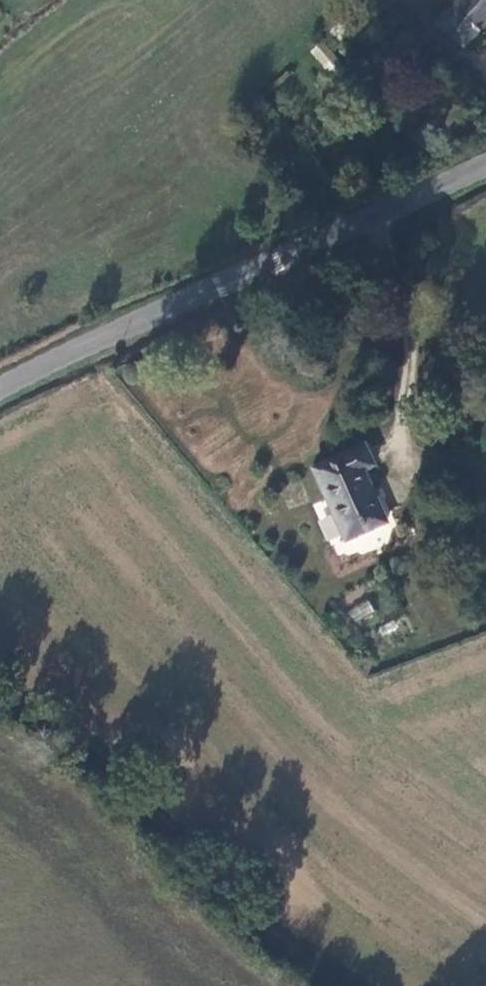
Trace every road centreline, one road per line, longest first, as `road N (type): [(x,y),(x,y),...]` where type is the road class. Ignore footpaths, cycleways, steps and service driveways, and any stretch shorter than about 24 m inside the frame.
road 1 (unclassified): [(485,164),(0,389)]
road 2 (track): [(0,683),(163,800),(296,934),(371,985)]

